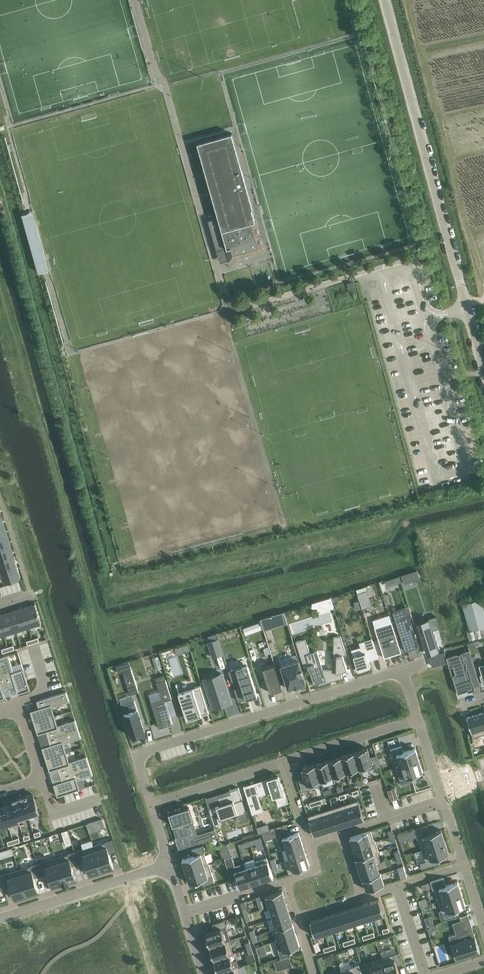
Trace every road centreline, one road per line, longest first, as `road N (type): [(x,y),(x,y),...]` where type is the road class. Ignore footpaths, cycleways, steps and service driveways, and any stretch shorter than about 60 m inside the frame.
road 1 (unclassified): [(483,370),(384,0)]
road 2 (residential): [(403,670),(147,751),(139,770),(151,805)]
road 3 (unclassified): [(170,865),(0,918)]
road 4 (residential): [(419,720),(284,762)]
road 5 (residential): [(284,762),(151,805)]
road 6 (residential): [(0,707),(17,709),(42,779),(0,792)]

